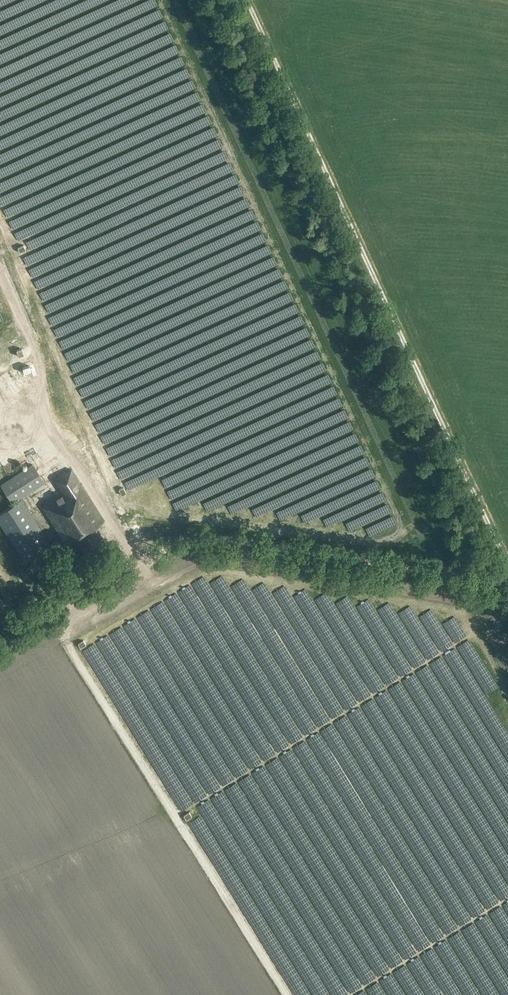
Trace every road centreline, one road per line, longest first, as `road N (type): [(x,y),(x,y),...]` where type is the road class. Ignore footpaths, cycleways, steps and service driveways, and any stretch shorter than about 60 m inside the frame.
road 1 (track): [(507,567),(248,0)]
road 2 (unclassified): [(507,584),(208,539),(164,551),(44,610)]

